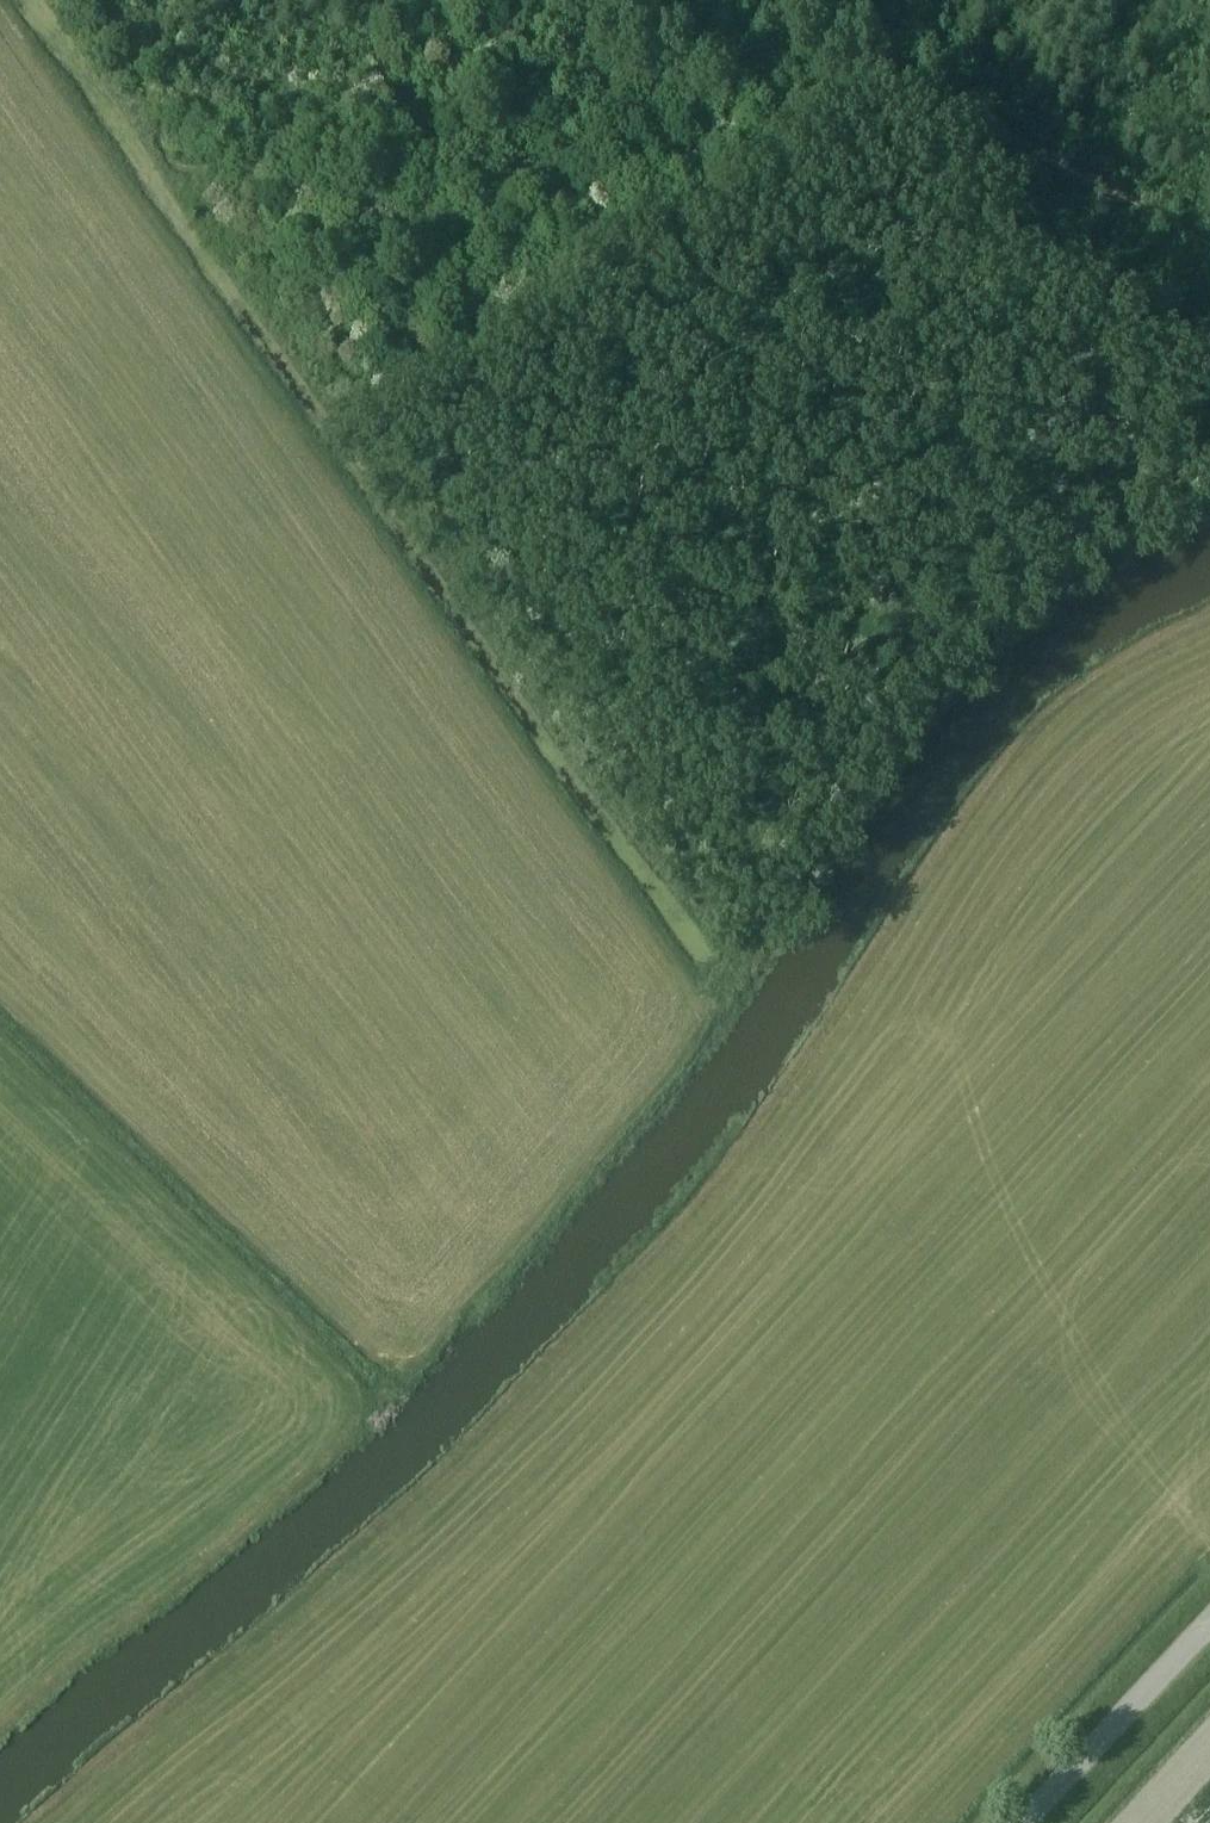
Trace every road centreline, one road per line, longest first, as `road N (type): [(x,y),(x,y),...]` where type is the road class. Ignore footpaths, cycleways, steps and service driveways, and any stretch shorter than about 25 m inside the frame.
road 1 (tertiary): [(1020,1822),(1209,1619)]

